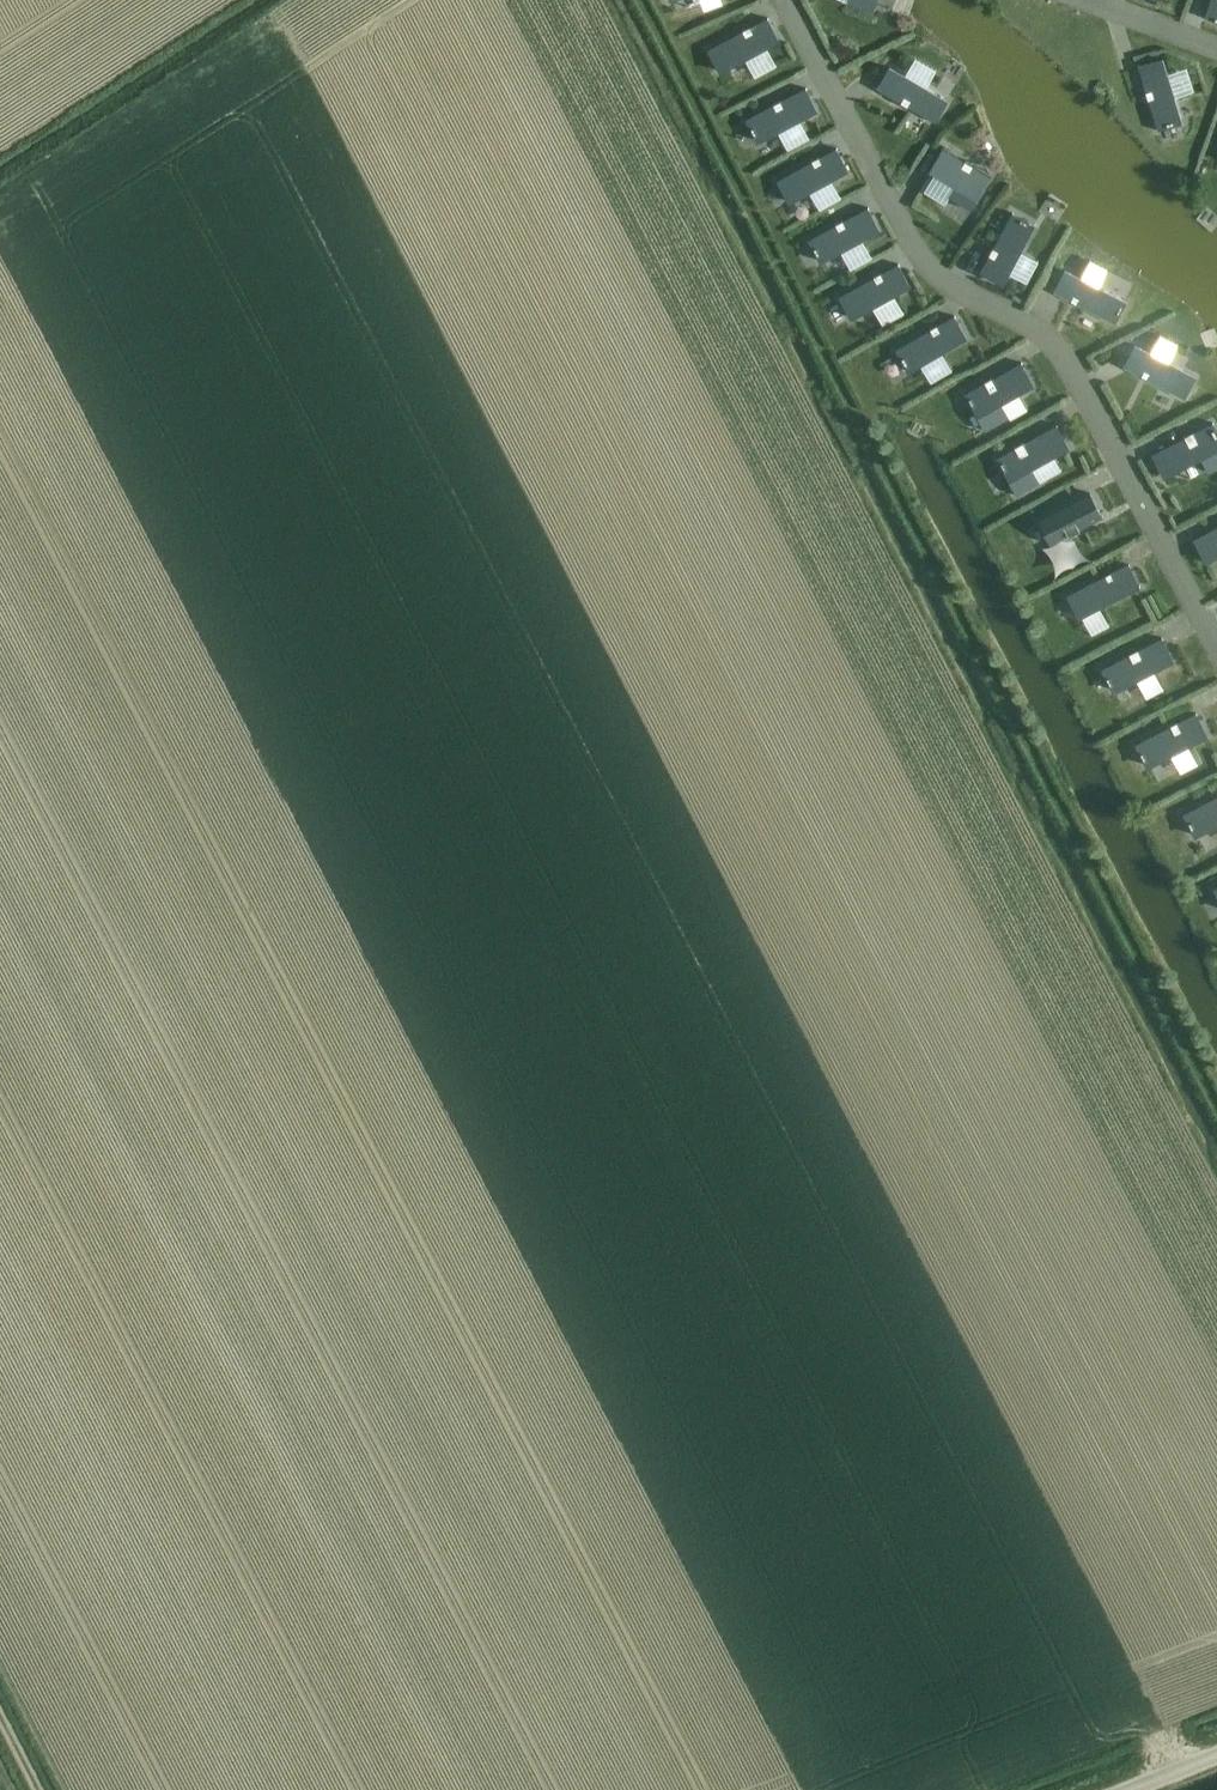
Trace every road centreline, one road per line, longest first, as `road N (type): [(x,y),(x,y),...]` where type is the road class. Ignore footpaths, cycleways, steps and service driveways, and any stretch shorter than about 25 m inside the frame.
road 1 (residential): [(789,0),(912,241),(953,287),(1030,327),(1070,367),(1216,646)]
road 2 (residential): [(1216,49),(1084,0)]

